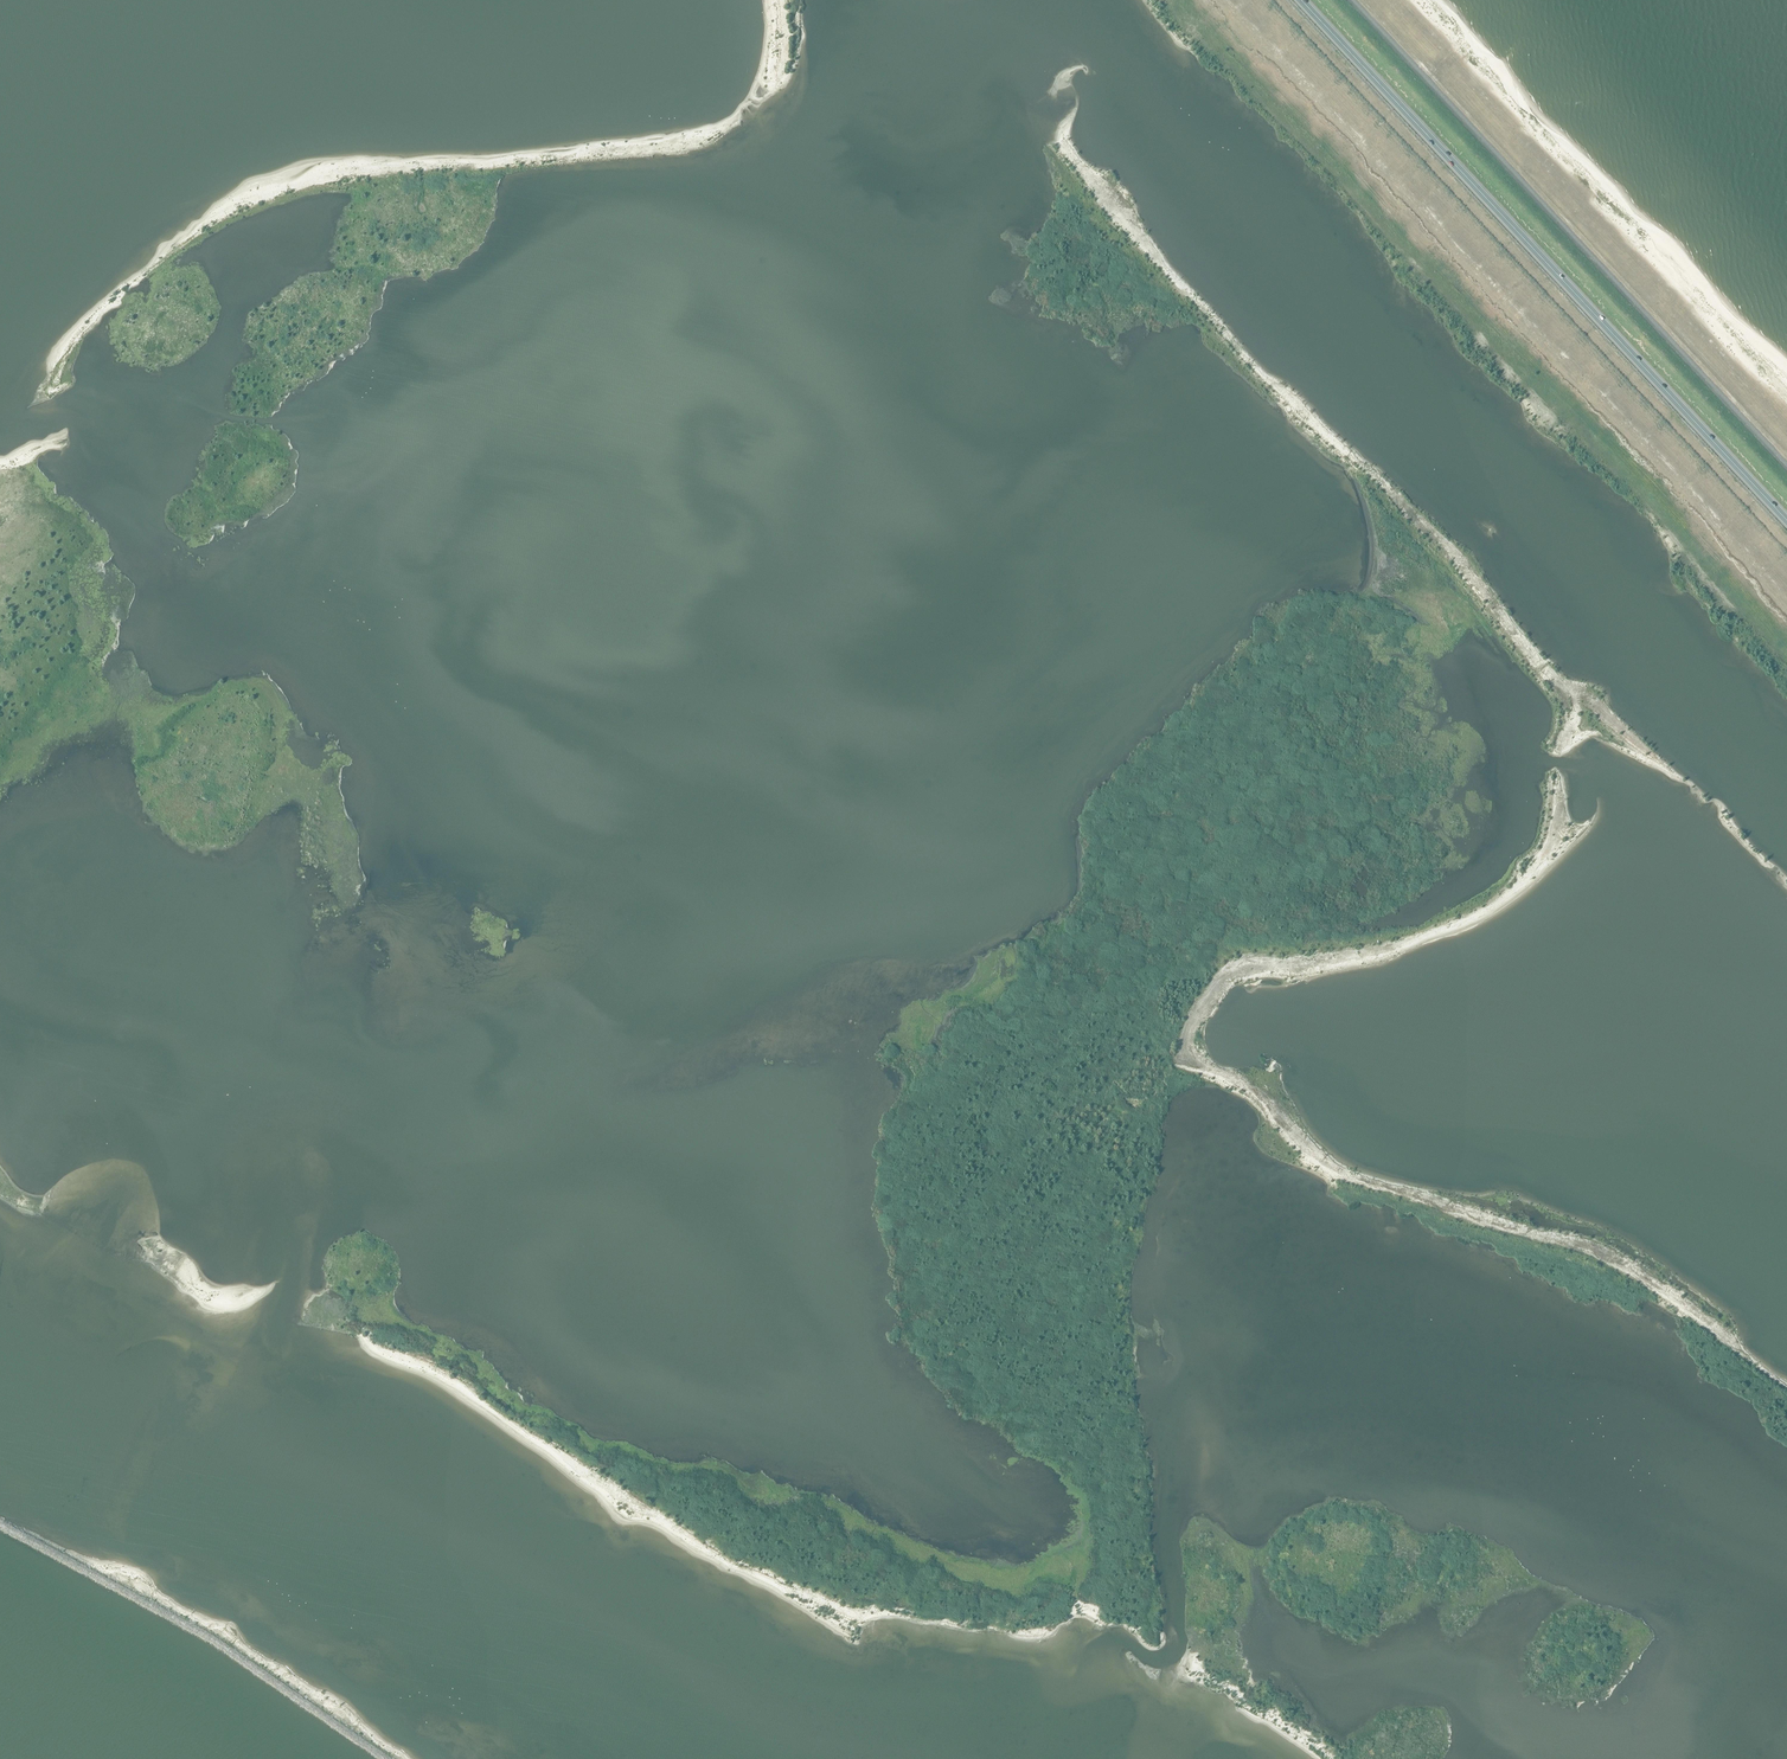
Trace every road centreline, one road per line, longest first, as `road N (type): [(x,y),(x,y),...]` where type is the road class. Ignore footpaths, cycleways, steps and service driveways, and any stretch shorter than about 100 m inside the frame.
road 1 (trunk): [(1786,520),(1302,0)]

